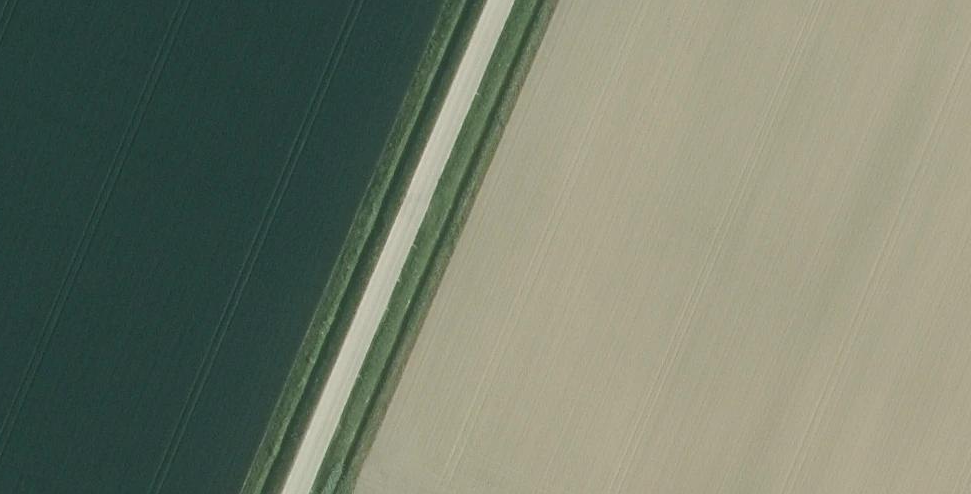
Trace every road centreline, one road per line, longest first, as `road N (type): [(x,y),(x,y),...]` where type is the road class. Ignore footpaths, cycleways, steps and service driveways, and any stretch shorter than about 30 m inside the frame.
road 1 (track): [(343,493),(551,0)]
road 2 (unclassified): [(294,493),(501,0)]

